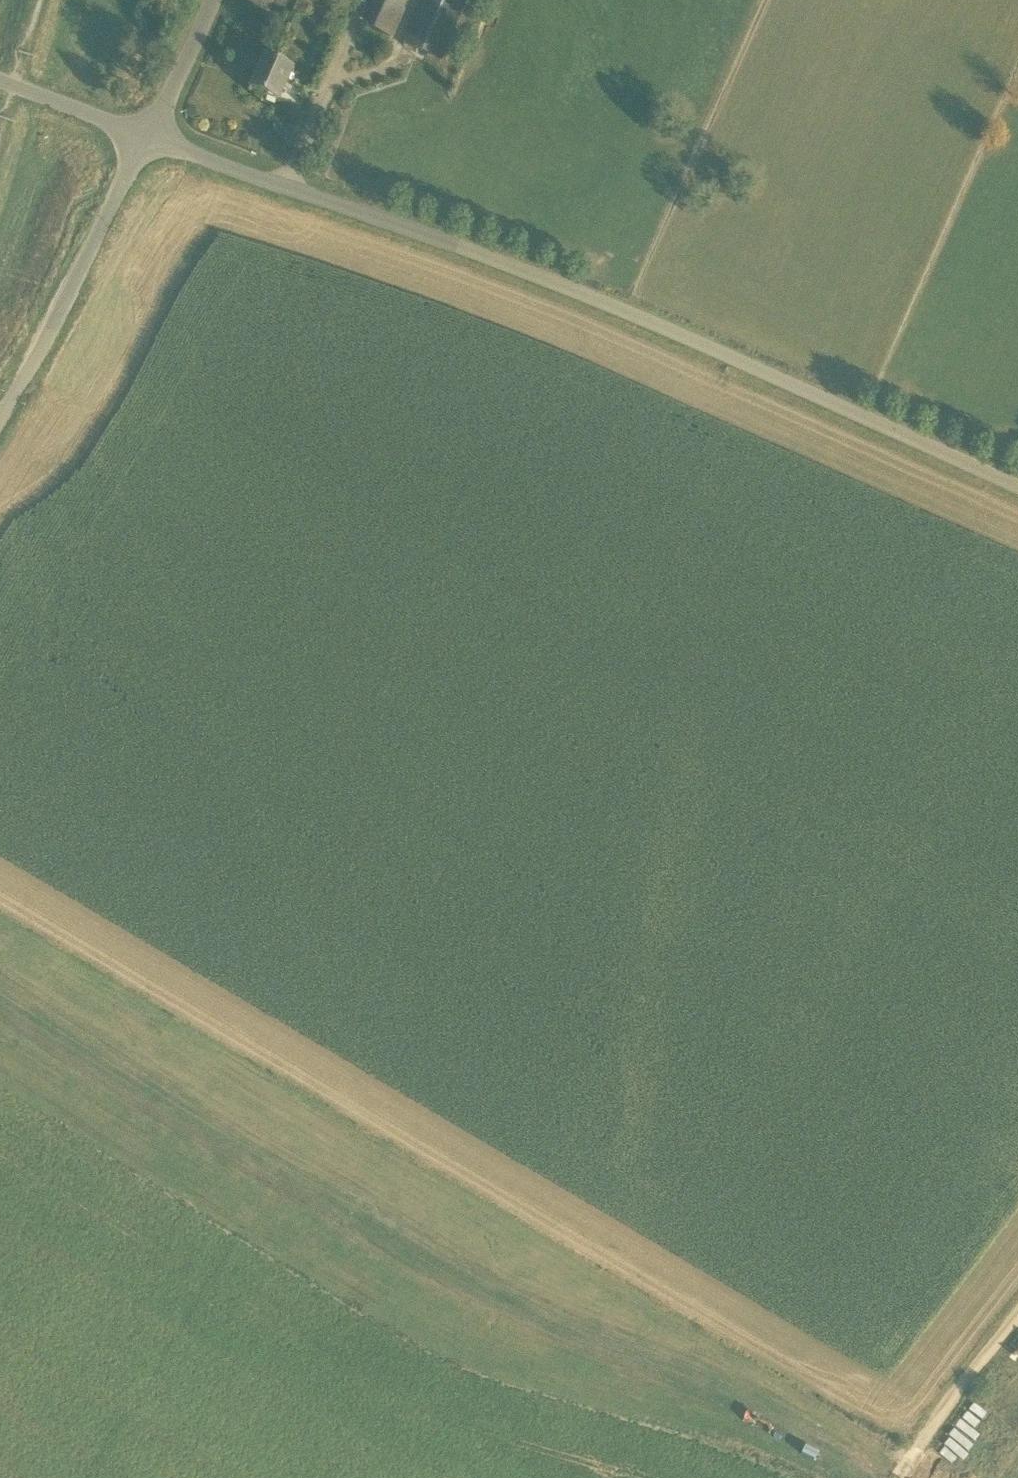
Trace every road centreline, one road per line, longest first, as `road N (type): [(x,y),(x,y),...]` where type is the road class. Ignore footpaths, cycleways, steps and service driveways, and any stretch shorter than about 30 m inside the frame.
road 1 (unclassified): [(1017,481),(832,394),(150,128)]
road 2 (unclassified): [(0,420),(150,128)]
road 3 (track): [(900,1477),(1017,1316)]
road 4 (unclassified): [(150,128),(0,71)]
road 5 (unclassified): [(150,128),(209,0)]

